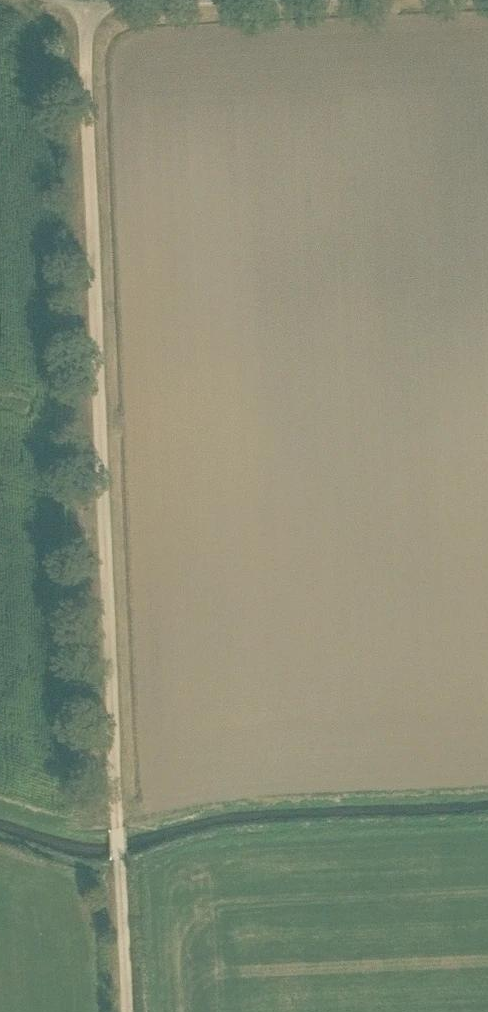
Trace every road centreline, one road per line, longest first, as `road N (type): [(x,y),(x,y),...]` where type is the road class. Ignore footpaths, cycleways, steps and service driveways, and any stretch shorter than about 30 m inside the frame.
road 1 (track): [(83,0),(121,864)]
road 2 (unclassified): [(288,0),(136,0)]
road 3 (track): [(121,864),(126,1011)]

